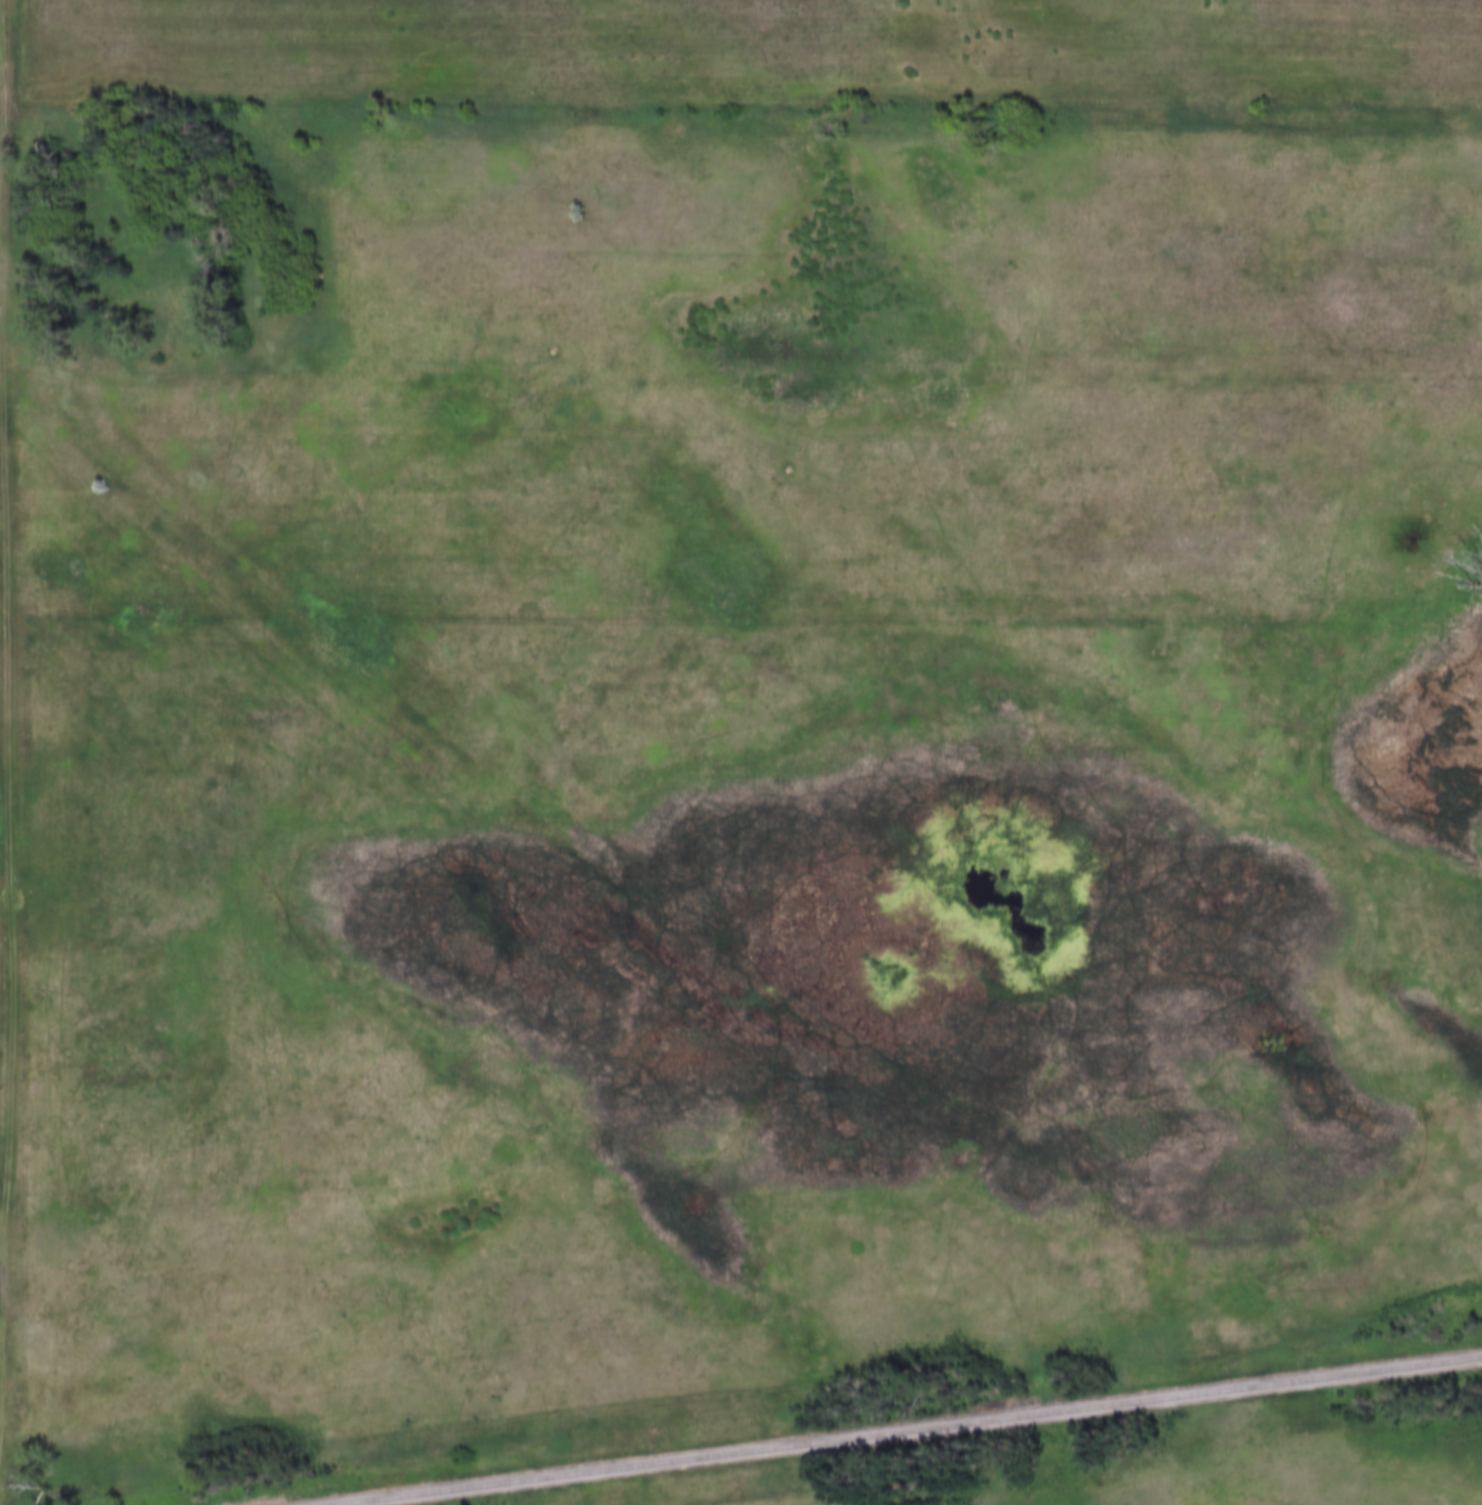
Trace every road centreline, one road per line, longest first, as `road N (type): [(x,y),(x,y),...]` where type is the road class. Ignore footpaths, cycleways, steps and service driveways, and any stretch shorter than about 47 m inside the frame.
road 1 (track): [(0,1430),(17,791),(4,177),(9,0)]

